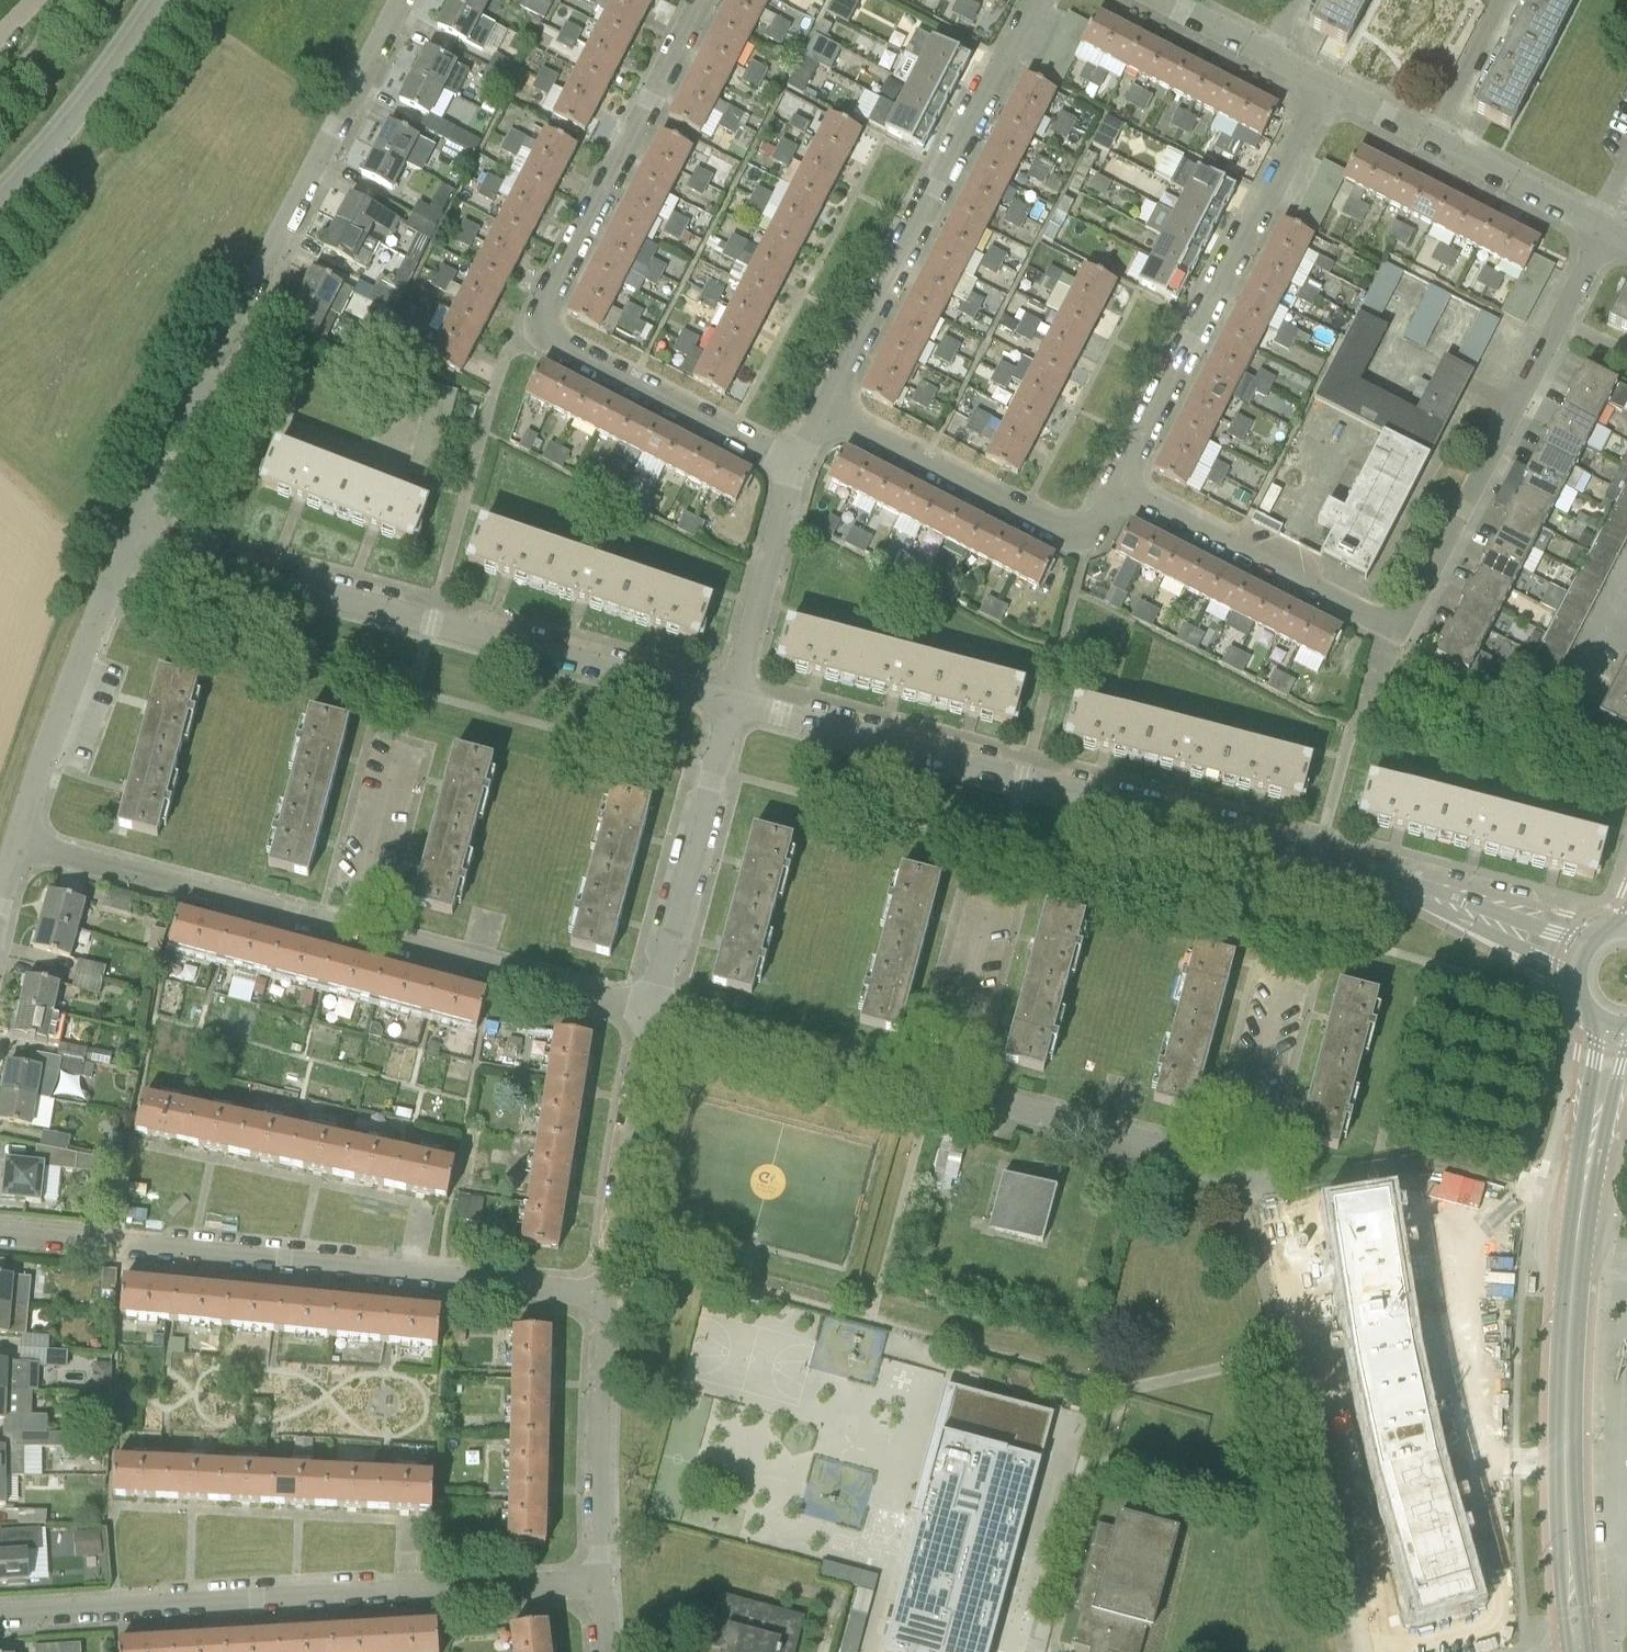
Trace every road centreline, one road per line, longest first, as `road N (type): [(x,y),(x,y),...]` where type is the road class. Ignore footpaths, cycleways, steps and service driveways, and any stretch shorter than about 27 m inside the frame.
road 1 (residential): [(1579,957),(1320,854),(732,698)]
road 2 (residential): [(795,464),(533,327),(698,0)]
road 3 (tertiary): [(1580,1651),(1565,1464),(1570,1316),(1614,1026)]
road 4 (residential): [(732,698),(131,535)]
road 5 (residential): [(609,1294),(0,1231)]
road 6 (residential): [(0,1609),(601,1583)]
road 7 (residential): [(131,535),(402,0)]
road 8 (residential): [(1367,1651),(1268,1200),(1257,1177),(1237,1163)]
road 9 (residential): [(820,406),(1031,0)]
road 10 (residential): [(1112,480),(1319,77)]
road 11 (residential): [(1394,618),(1405,612),(1602,224)]
road 12 (residential): [(1112,480),(1089,524),(1070,530),(820,406)]
road 13 (residential): [(353,922),(19,840)]
road 14 (residential): [(19,840),(131,535)]
road 15 (residential): [(654,1004),(732,698)]
road 16 (residential): [(1394,618),(1112,480)]
road 17 (residential): [(654,1004),(353,922)]
road 18 (residential): [(1237,1163),(945,1084)]
road 19 (residential): [(945,1084),(654,1004)]
road 20 (residential): [(609,1294),(630,1105),(654,1004)]
road 21 (residential): [(601,1583),(609,1294)]
road 22 (unclassified): [(0,199),(64,128),(157,0)]
road 23 (residential): [(732,698),(795,464)]
road 24 (residential): [(1237,1163),(1289,962)]
road 25 (residential): [(945,1084),(996,892)]
road 26 (residential): [(353,922),(402,733)]
road 27 (residential): [(1602,224),(1434,136)]
road 28 (residential): [(1502,0),(1434,136)]
road 29 (residential): [(1434,136),(1319,77)]

